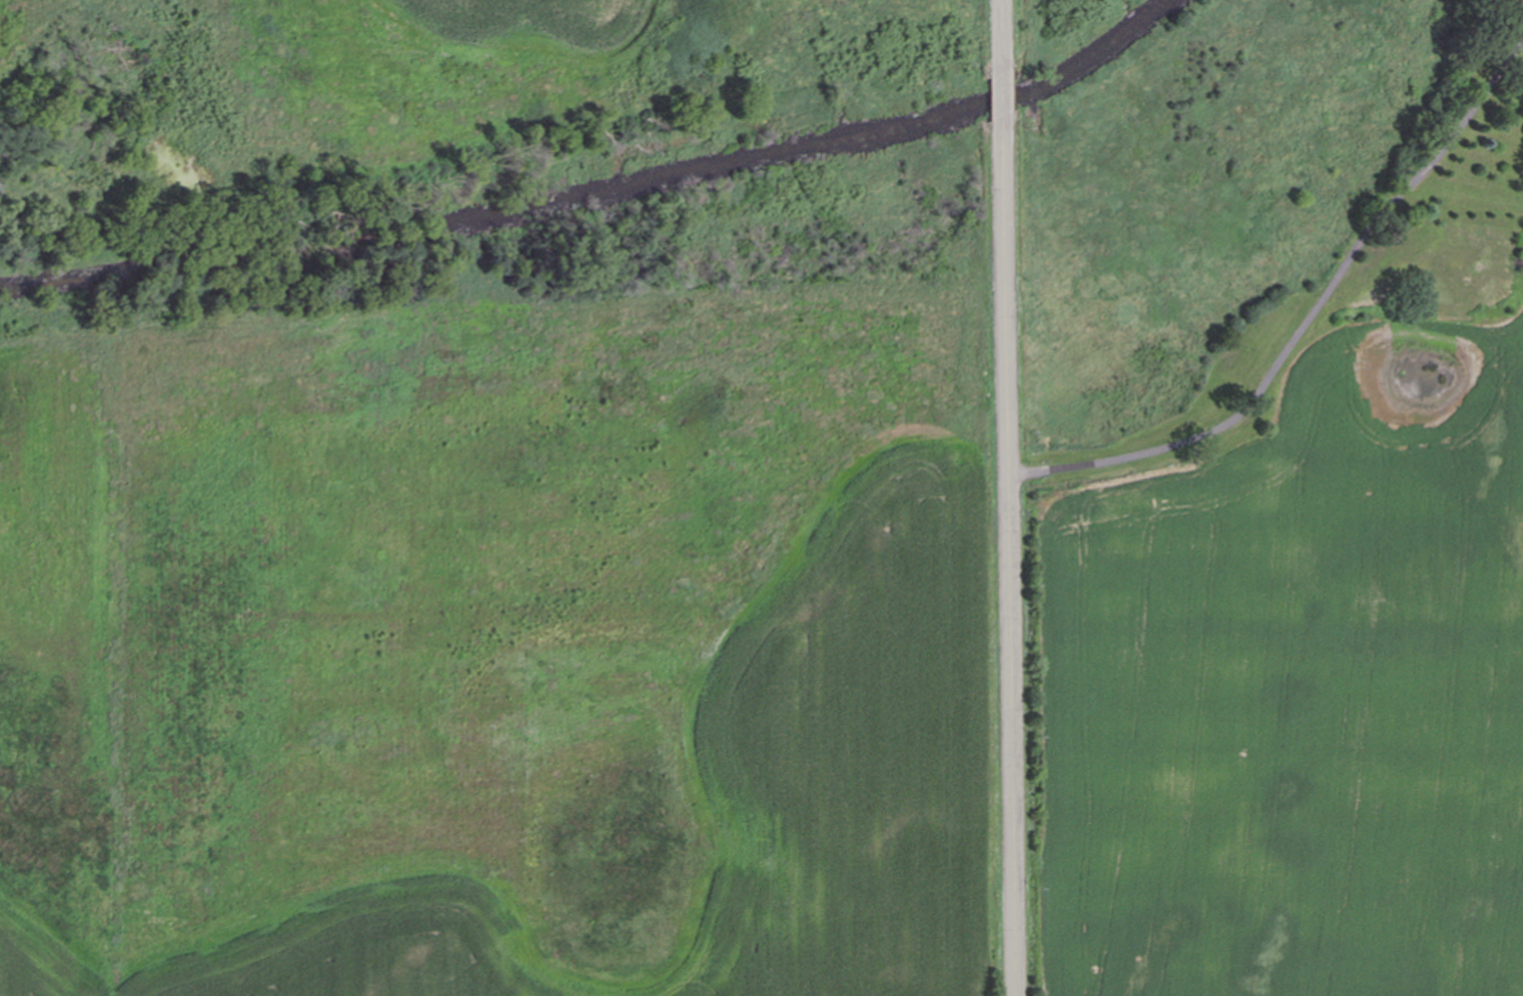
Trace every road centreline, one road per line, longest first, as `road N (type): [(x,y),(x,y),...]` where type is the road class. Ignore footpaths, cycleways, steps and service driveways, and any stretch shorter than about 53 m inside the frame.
road 1 (secondary): [(1001,0),(1013,995)]

